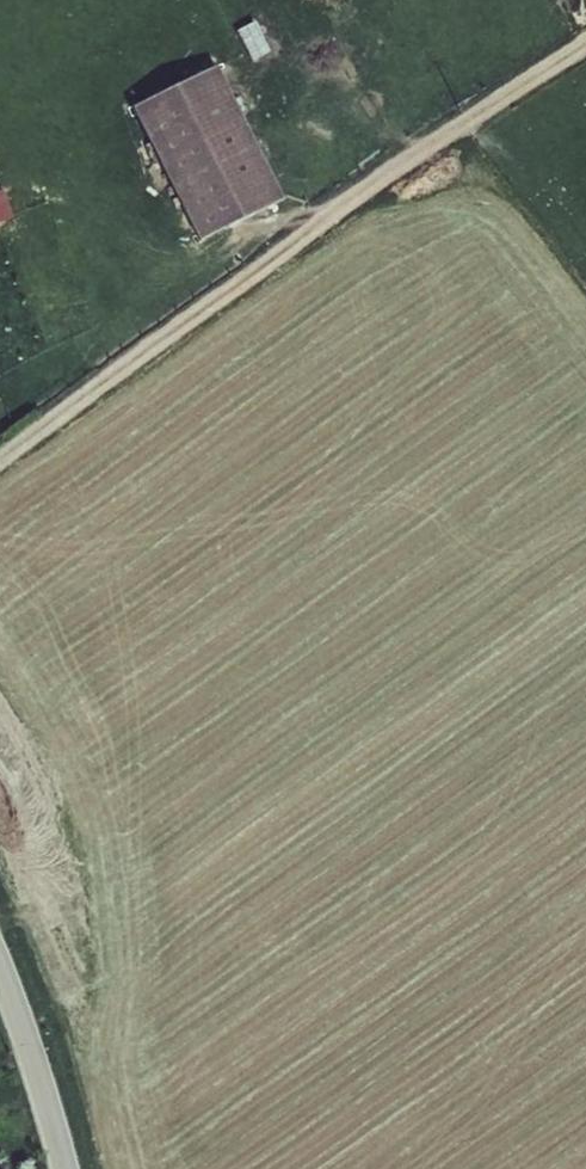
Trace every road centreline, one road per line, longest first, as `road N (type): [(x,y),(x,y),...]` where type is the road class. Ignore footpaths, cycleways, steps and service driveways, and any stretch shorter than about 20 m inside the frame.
road 1 (unclassified): [(585,40),(0,465)]
road 2 (tertiary): [(66,1168),(0,962)]

